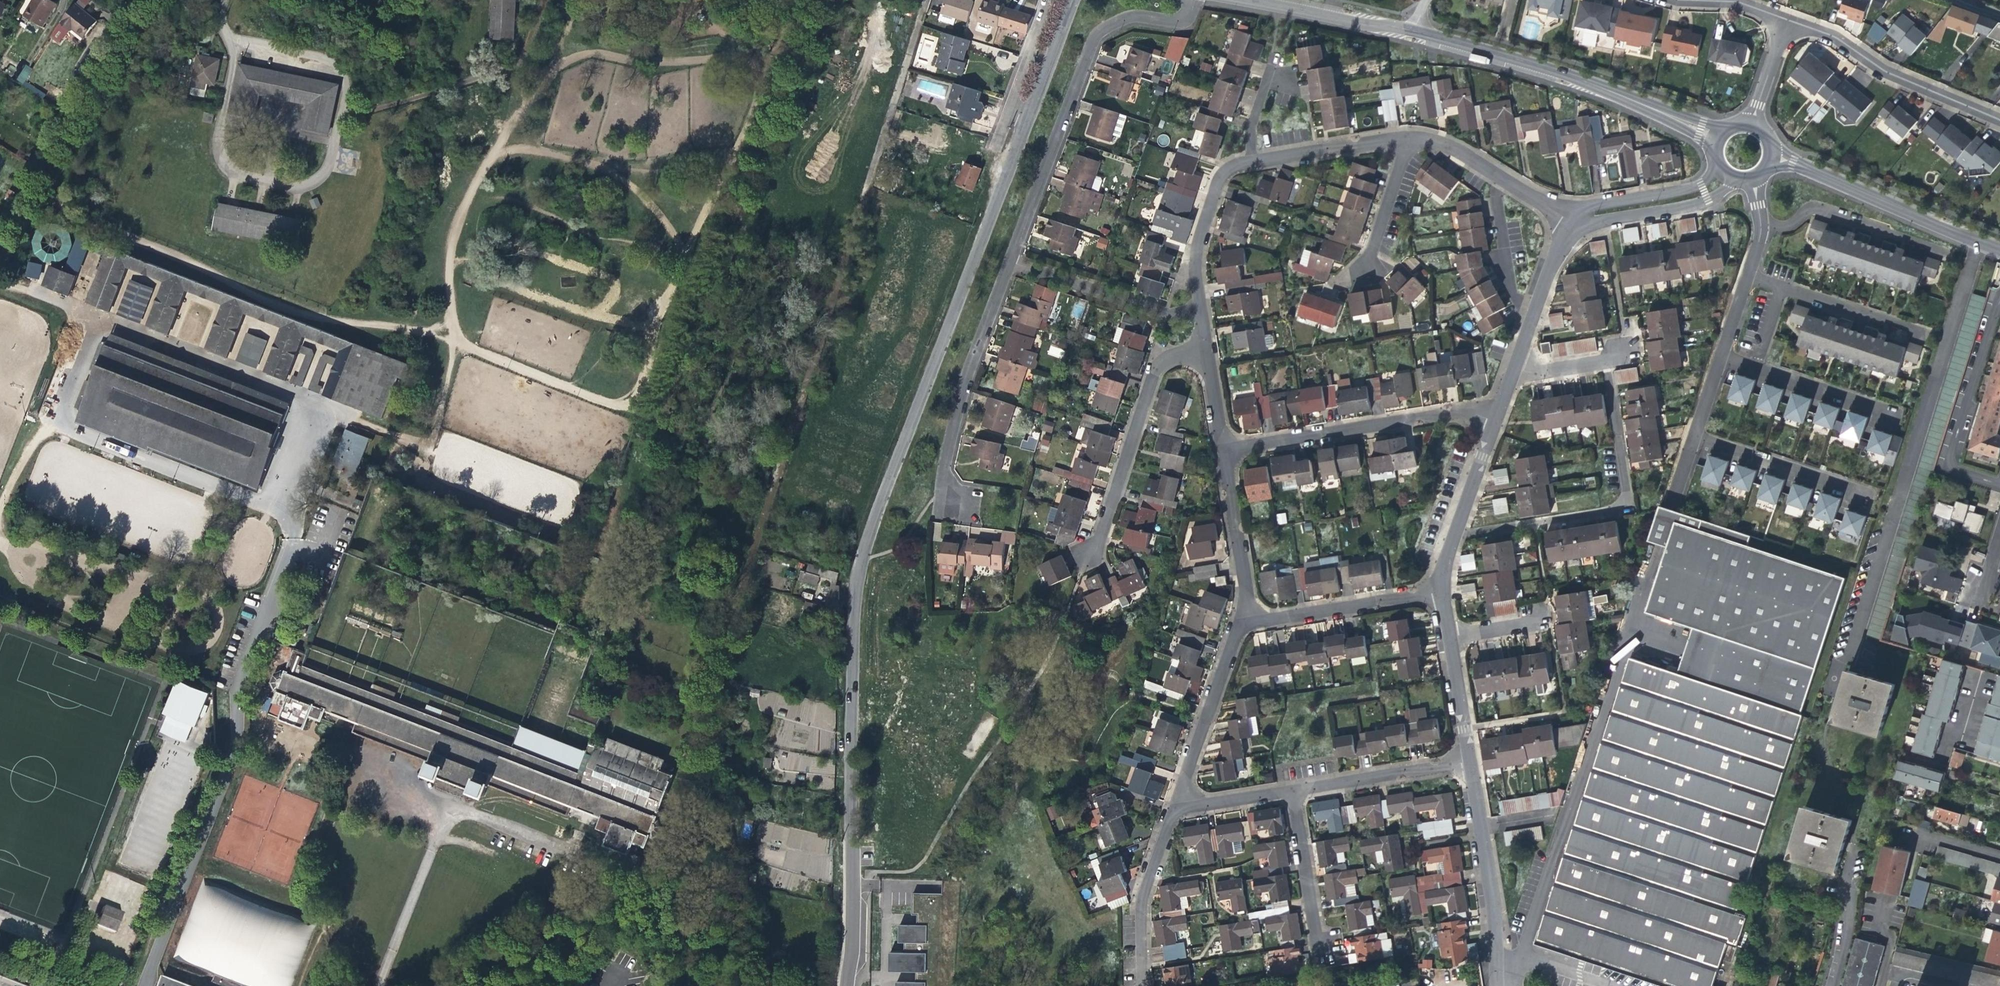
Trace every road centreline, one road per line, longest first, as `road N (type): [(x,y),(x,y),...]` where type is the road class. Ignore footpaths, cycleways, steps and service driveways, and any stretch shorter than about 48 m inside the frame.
road 1 (residential): [(1073,0),(863,537),(851,629),(843,985)]
road 2 (residential): [(962,510),(938,492),(968,363),(1093,36),(1134,15),(1188,18),(1193,0)]
road 3 (residential): [(1201,349),(1189,275),(1193,243),(1213,181),(1228,163),(1410,136)]
road 4 (residential): [(1454,530),(1613,508),(1625,493),(1599,359)]
road 5 (residential): [(1217,446),(1486,404),(1500,408)]
road 6 (residential): [(1091,558),(1149,373),(1159,361),(1201,349)]
road 7 (tertiary): [(1410,32),(1647,107)]
road 8 (residential): [(1786,19),(1999,121)]
road 9 (residential): [(1497,985),(1470,758)]
road 10 (residential): [(1236,621),(1440,588)]
road 11 (tertiary): [(1816,173),(1999,251)]
road 12 (residential): [(1172,805),(1236,621)]
road 13 (residential): [(1758,219),(1786,225),(1811,209),(1935,249)]
road 14 (residential): [(1288,787),(1470,758)]
road 15 (residential): [(1410,136),(1462,153),(1573,219)]
road 16 (residential): [(1691,436),(1853,490),(1860,500)]
road 17 (residential): [(1718,355),(1881,407),(1886,416)]
road 18 (residential): [(1745,276),(1915,335)]
road 19 (residential): [(1573,219),(1596,223),(1709,202),(1737,174)]
road 20 (residential): [(1236,621),(1240,583),(1217,446)]
road 21 (tertiary): [(1243,0),(1410,32)]
road 22 (residential): [(1138,968),(1137,902),(1172,805)]
road 23 (residential): [(1512,374),(1573,219)]
road 24 (residential): [(1325,945),(1312,933),(1288,787)]
road 25 (residential): [(1724,164),(1702,184),(1593,206),(1573,219)]
road 26 (residential): [(1365,272),(1410,136)]
road 27 (residential): [(1454,530),(1500,408)]
road 28 (residential): [(1470,758),(1449,633)]

